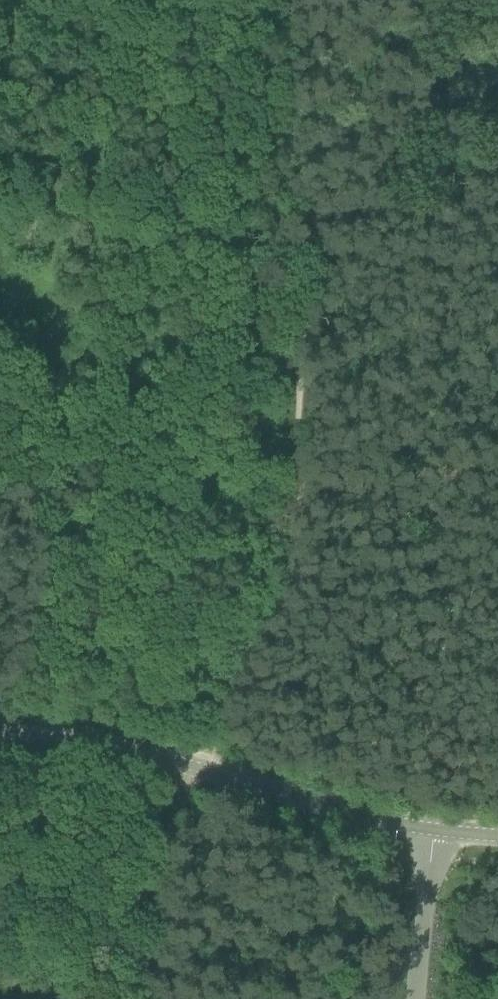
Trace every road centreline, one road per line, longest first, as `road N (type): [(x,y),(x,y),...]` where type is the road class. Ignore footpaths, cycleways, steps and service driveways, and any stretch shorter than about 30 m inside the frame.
road 1 (track): [(169,767),(269,627),(296,537),(295,295),(428,0)]
road 2 (unclassified): [(497,841),(360,829),(264,805),(0,707)]
road 3 (track): [(270,0),(272,101),(311,195),(335,210),(403,224),(497,214)]
road 4 (track): [(169,767),(141,998)]

